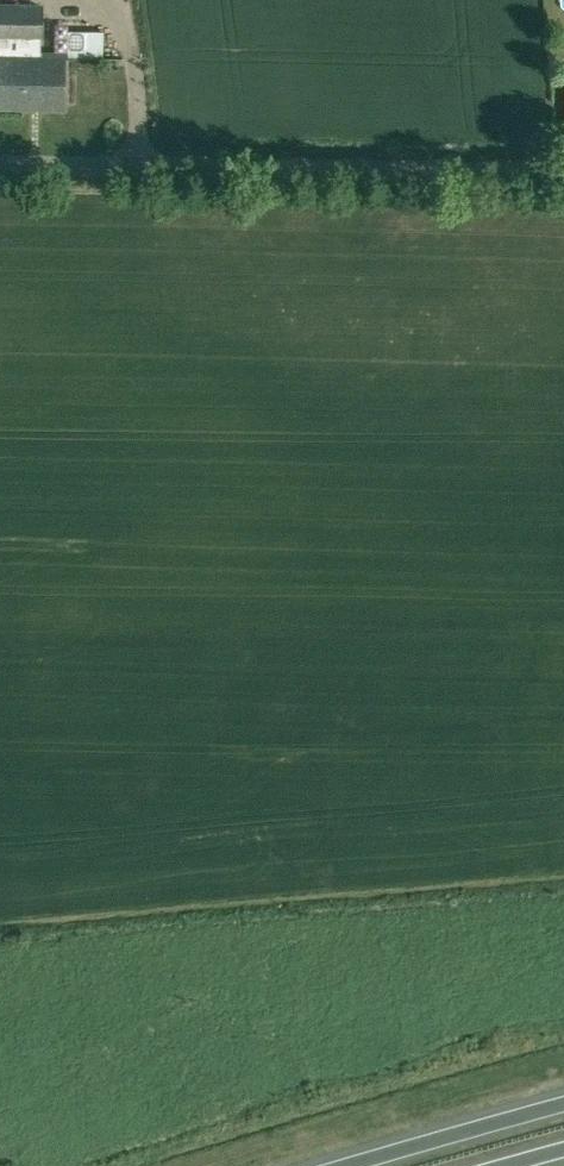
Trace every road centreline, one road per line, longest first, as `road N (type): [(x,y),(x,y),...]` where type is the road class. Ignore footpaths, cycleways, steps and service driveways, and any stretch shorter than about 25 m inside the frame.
road 1 (unclassified): [(563,162),(0,152)]
road 2 (trunk): [(563,1100),(336,1165)]

